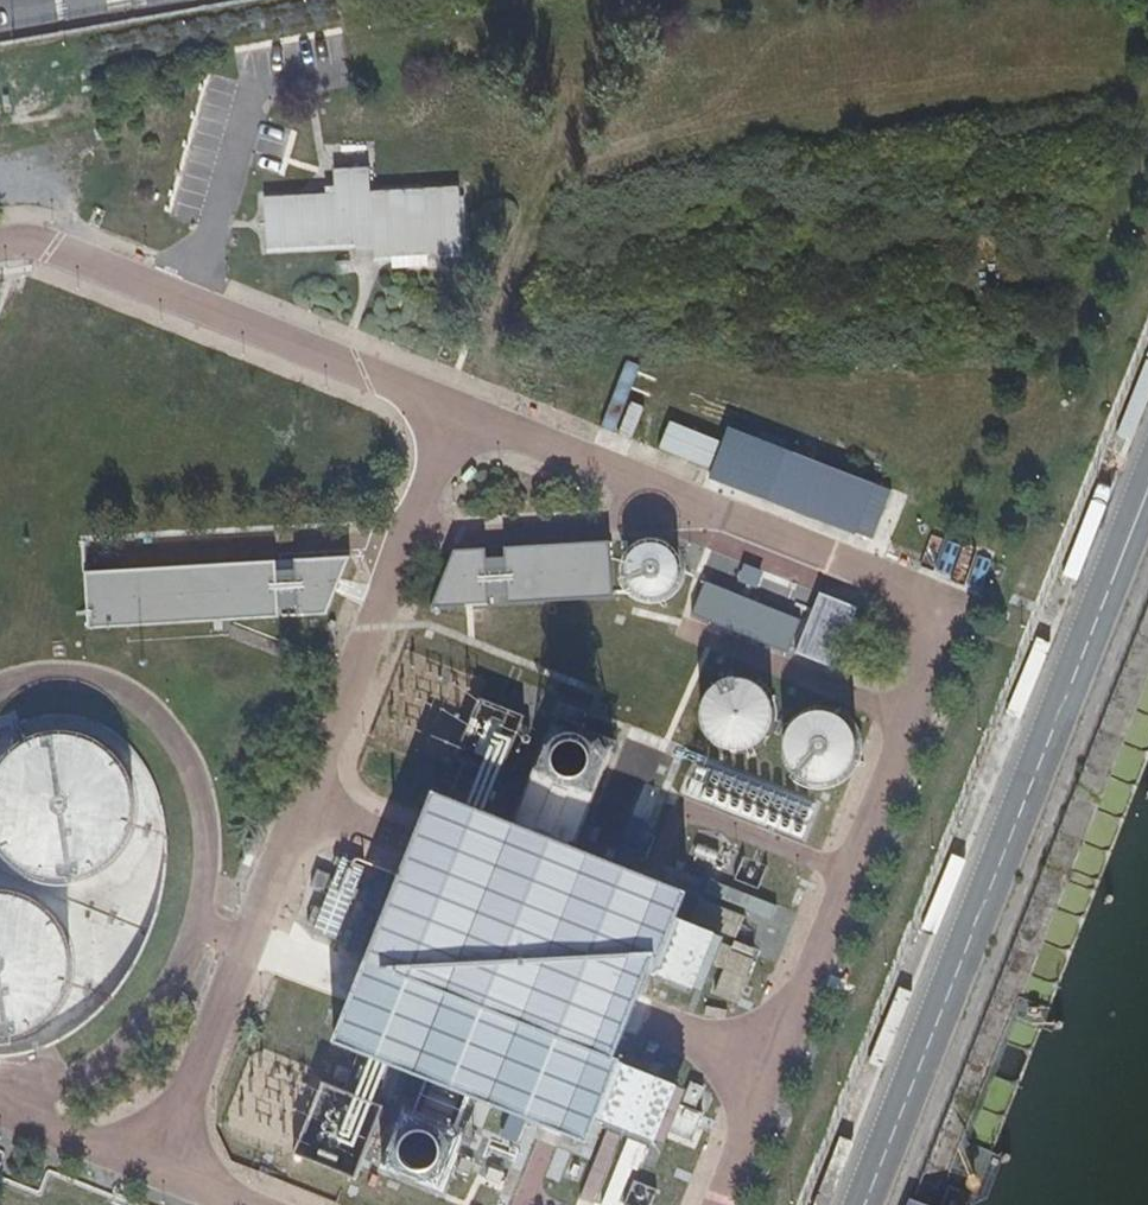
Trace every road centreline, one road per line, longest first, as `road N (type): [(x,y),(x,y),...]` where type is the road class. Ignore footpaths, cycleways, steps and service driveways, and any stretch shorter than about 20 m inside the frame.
road 1 (secondary): [(868,1204),(1147,480)]

